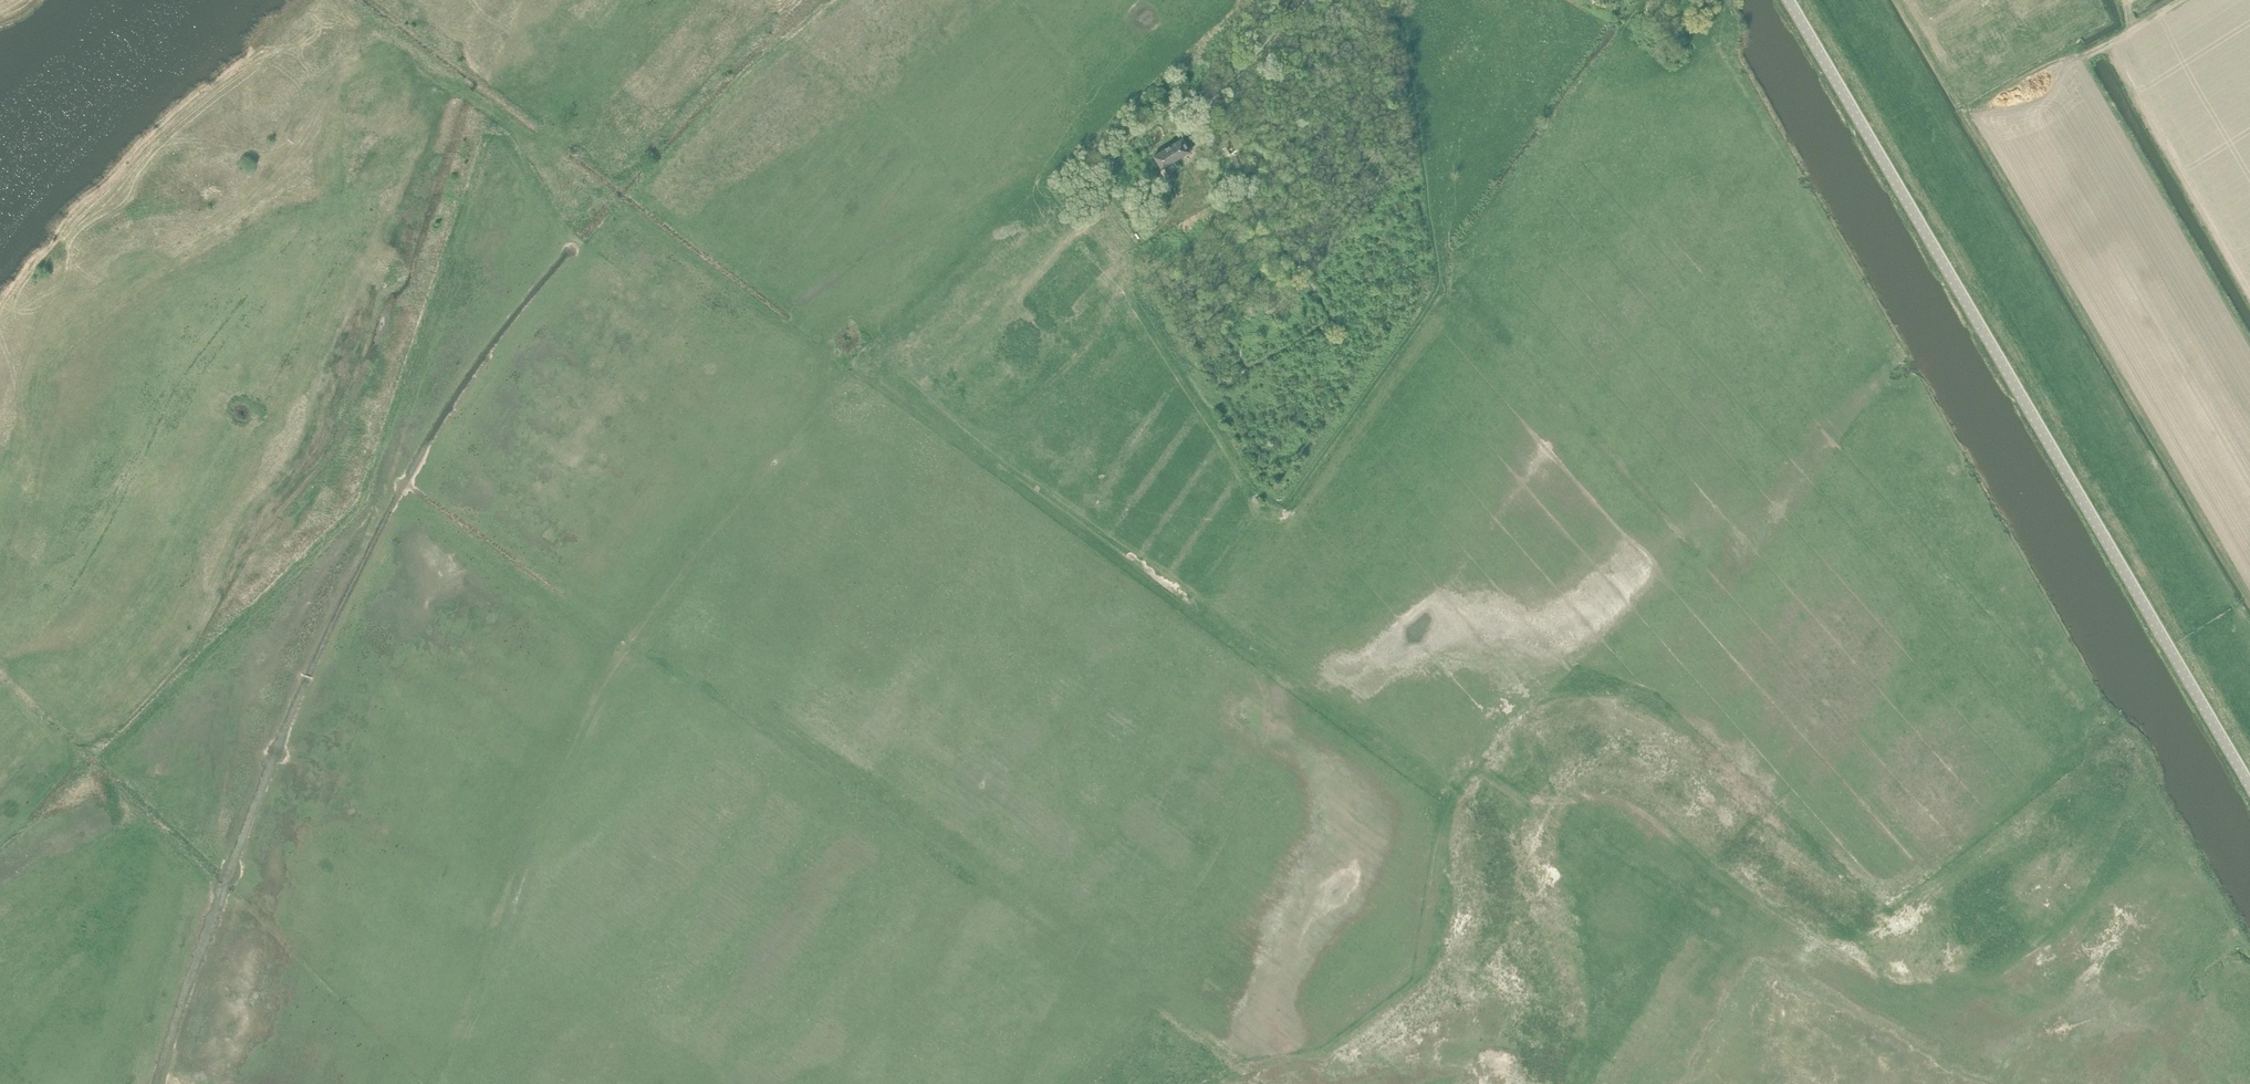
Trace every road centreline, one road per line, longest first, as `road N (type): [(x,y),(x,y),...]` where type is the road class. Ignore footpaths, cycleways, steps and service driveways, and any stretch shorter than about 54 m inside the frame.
road 1 (unclassified): [(2249,786),(1789,0)]
road 2 (track): [(1102,215),(1110,165),(1126,140),(1177,101),(1221,87)]

